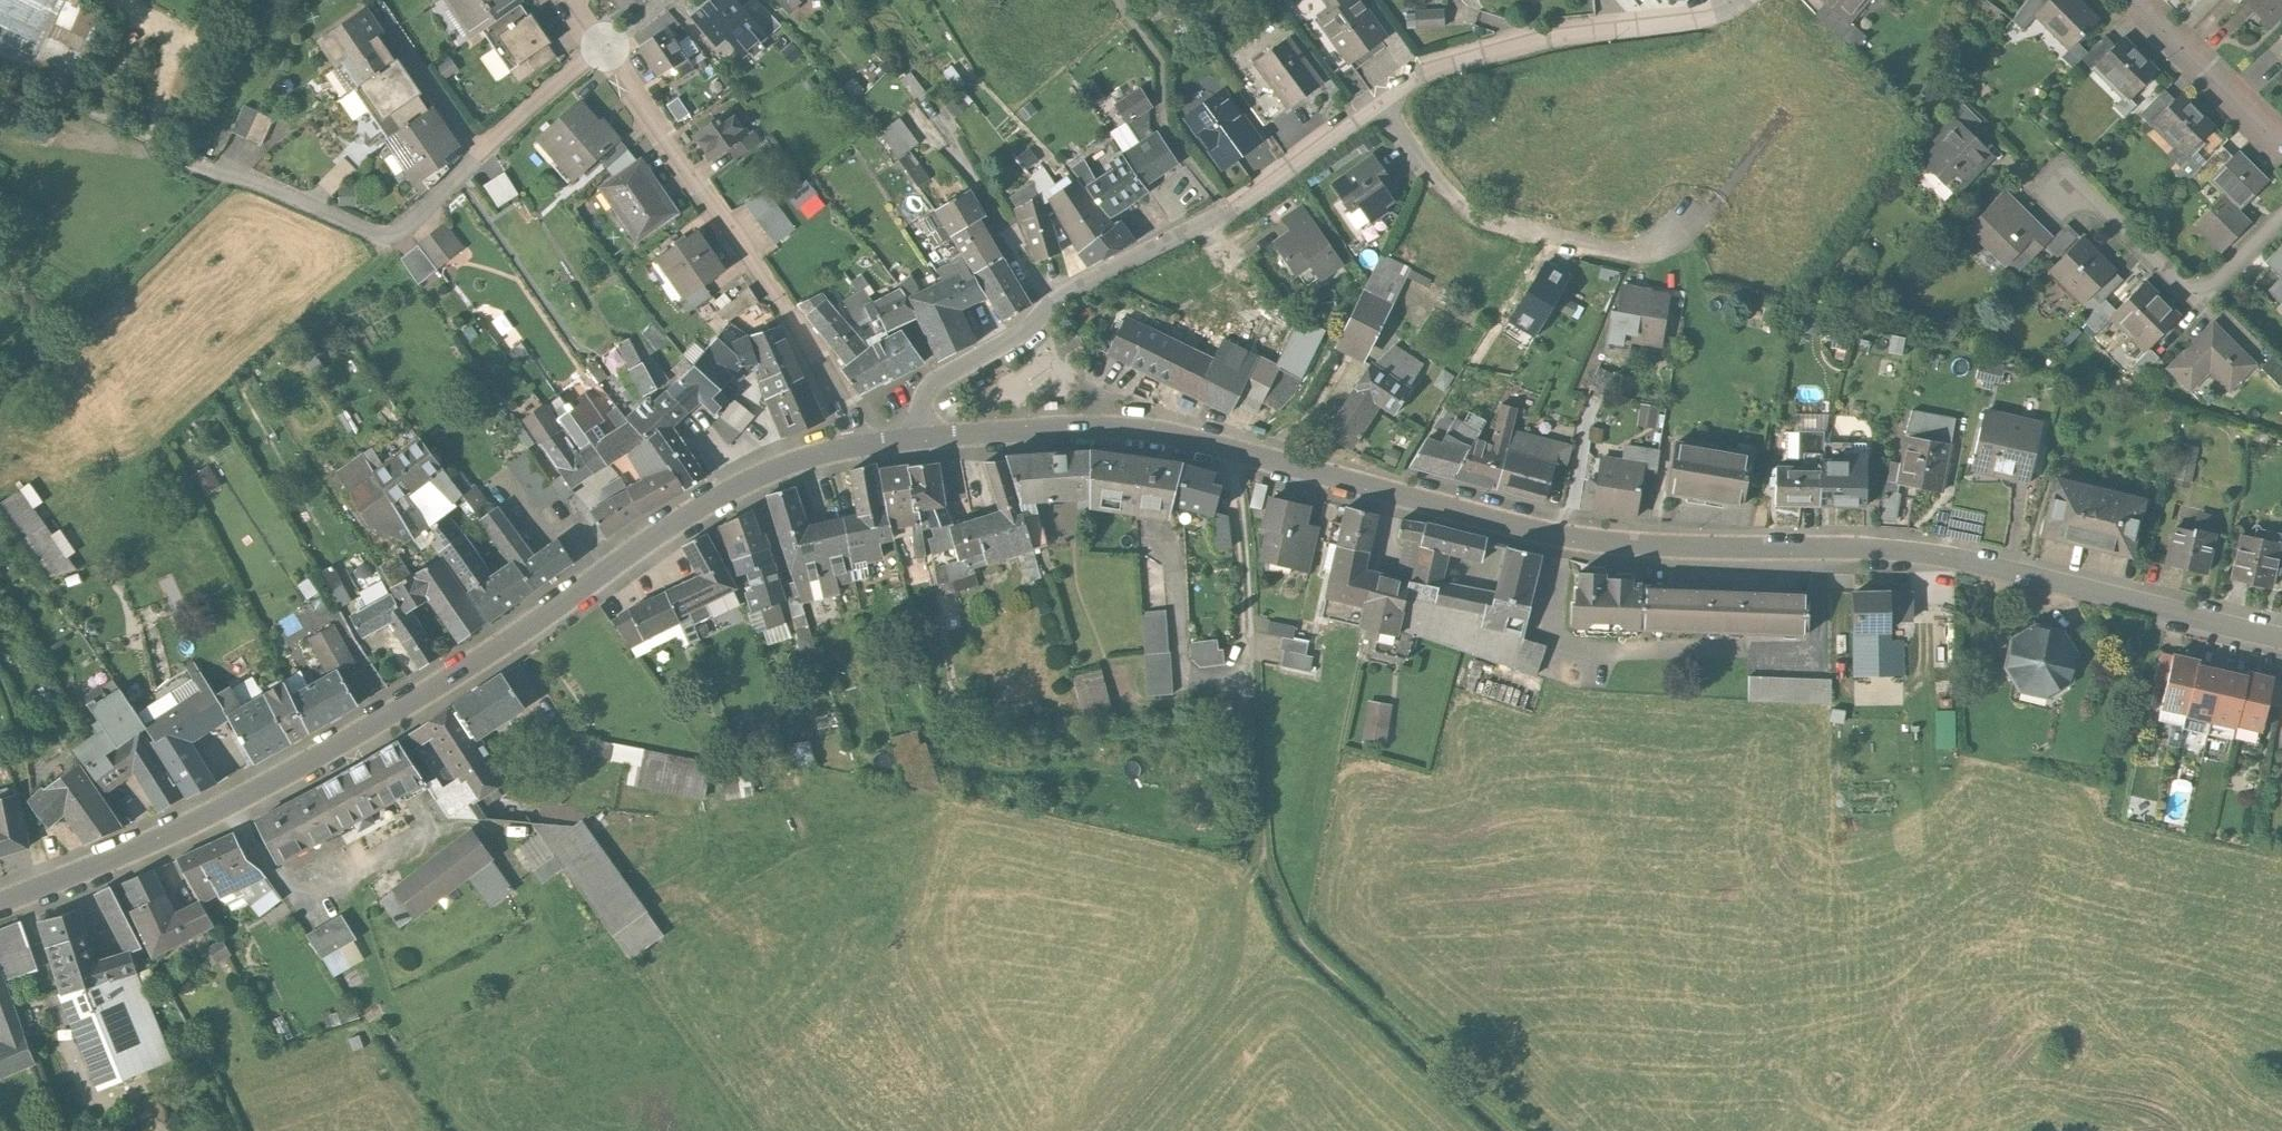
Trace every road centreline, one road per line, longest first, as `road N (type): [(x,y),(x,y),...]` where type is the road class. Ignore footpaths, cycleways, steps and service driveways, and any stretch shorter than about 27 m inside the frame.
road 1 (residential): [(918,437),(1076,427),(1161,433),(1561,536),(1923,554),(2281,639)]
road 2 (residential): [(0,902),(135,850),(320,756),(530,629),(729,491),(859,445)]
road 3 (track): [(1237,452),(1264,853),(1294,932),(1512,1130)]
road 4 (residential): [(605,46),(537,99),(403,232),(378,236),(161,143)]
road 5 (residential): [(605,46),(787,309),(859,445)]
road 6 (residential): [(918,437),(925,398),(939,378),(1023,333),(1054,299),(1229,209)]
road 7 (residential): [(1382,102),(1448,197),(1479,220),(1634,249),(1711,214)]
road 8 (residential): [(1382,102),(1422,72),(1454,61),(1556,34),(1712,15),(1741,0)]
road 9 (residential): [(2281,218),(2220,283),(2195,288),(2172,278),(2098,205),(2060,190)]
road 10 (track): [(1923,554),(1919,769)]
road 11 (residential): [(2132,0),(2281,147)]
road 12 (residential): [(1229,209),(1382,102)]

